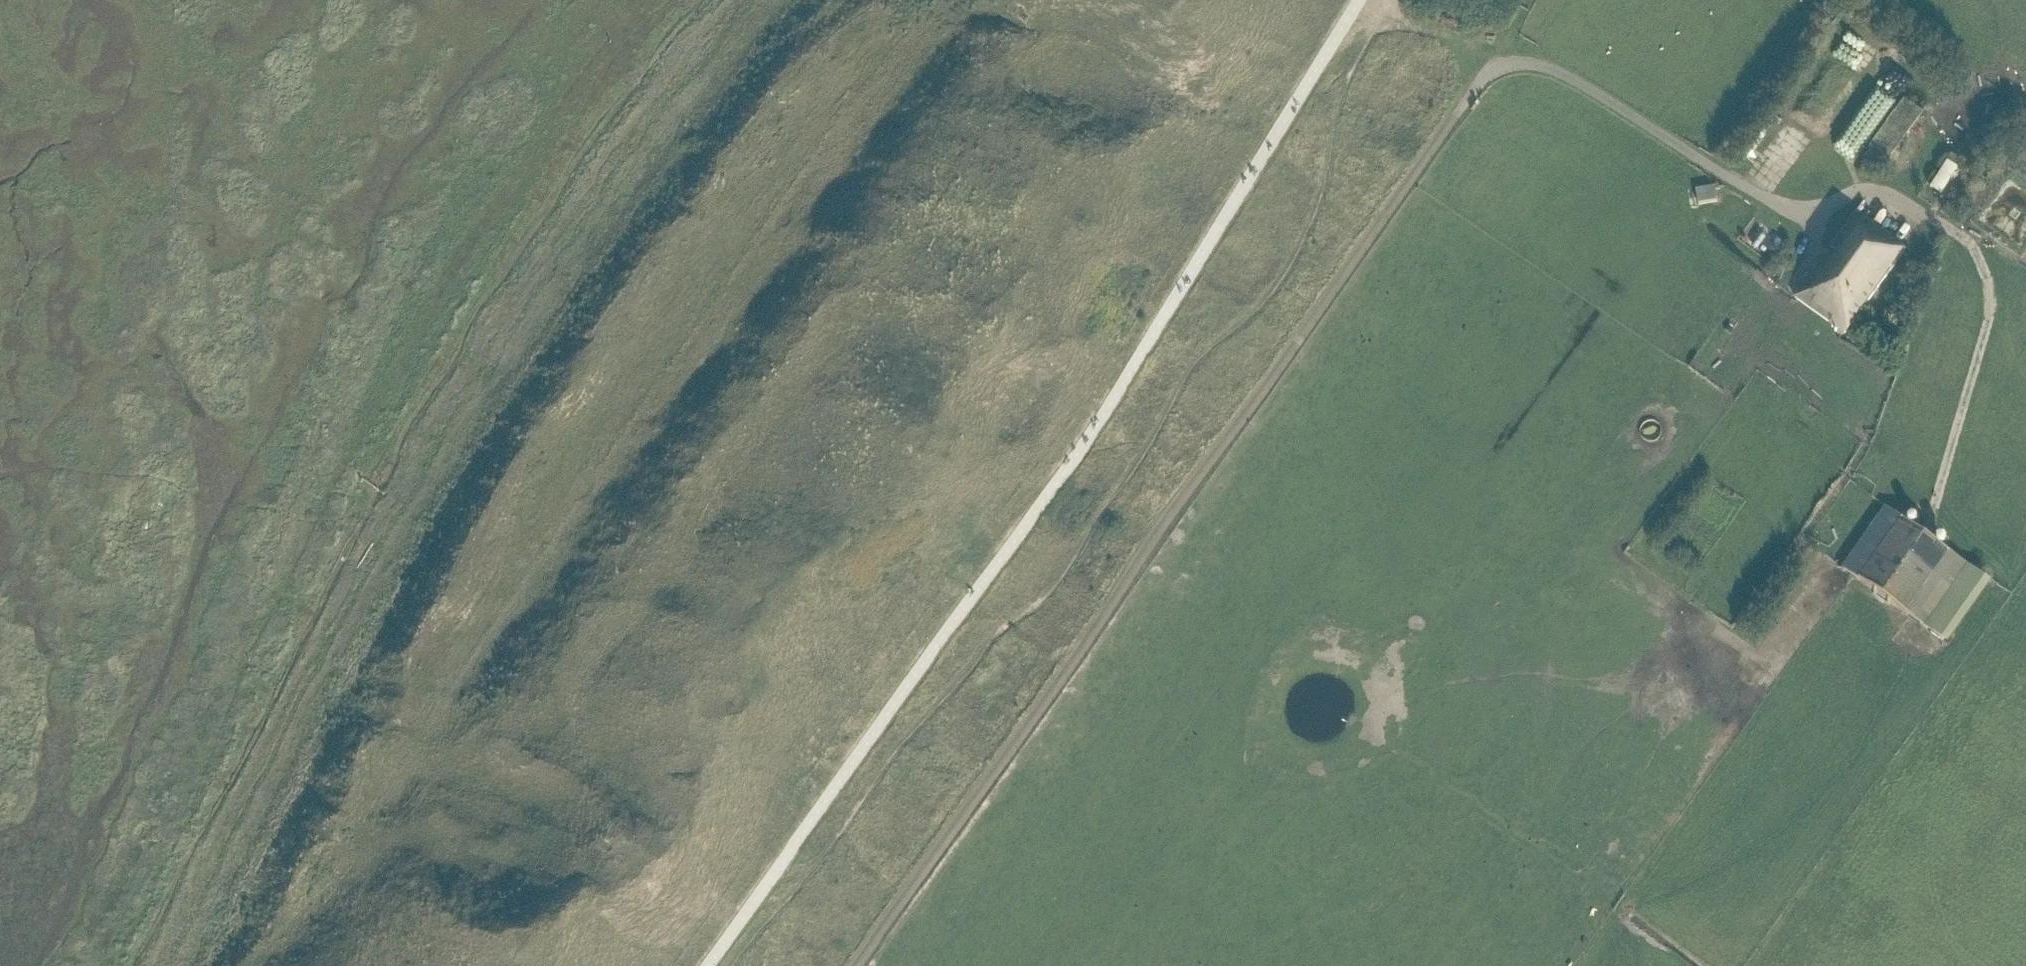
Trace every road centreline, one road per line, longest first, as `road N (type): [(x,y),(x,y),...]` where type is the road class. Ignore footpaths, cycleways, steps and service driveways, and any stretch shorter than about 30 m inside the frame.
road 1 (unclassified): [(857,965),(1487,76),(1507,65),(1564,75),(1702,164)]

